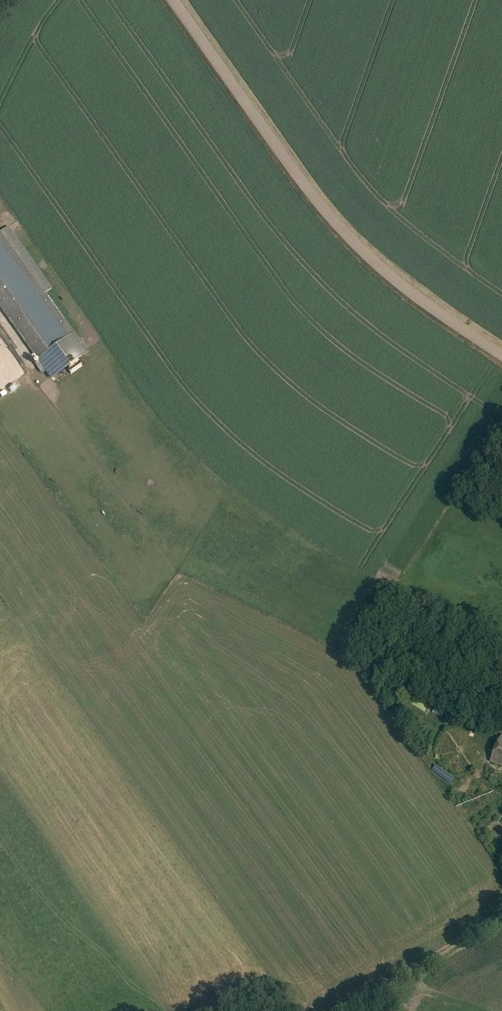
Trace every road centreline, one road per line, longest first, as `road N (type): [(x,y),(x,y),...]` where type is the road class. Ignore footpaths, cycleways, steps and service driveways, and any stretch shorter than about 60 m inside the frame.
road 1 (tertiary): [(501,352),(391,276),(339,226),(173,0)]
road 2 (track): [(327,1010),(412,967),(501,904)]

